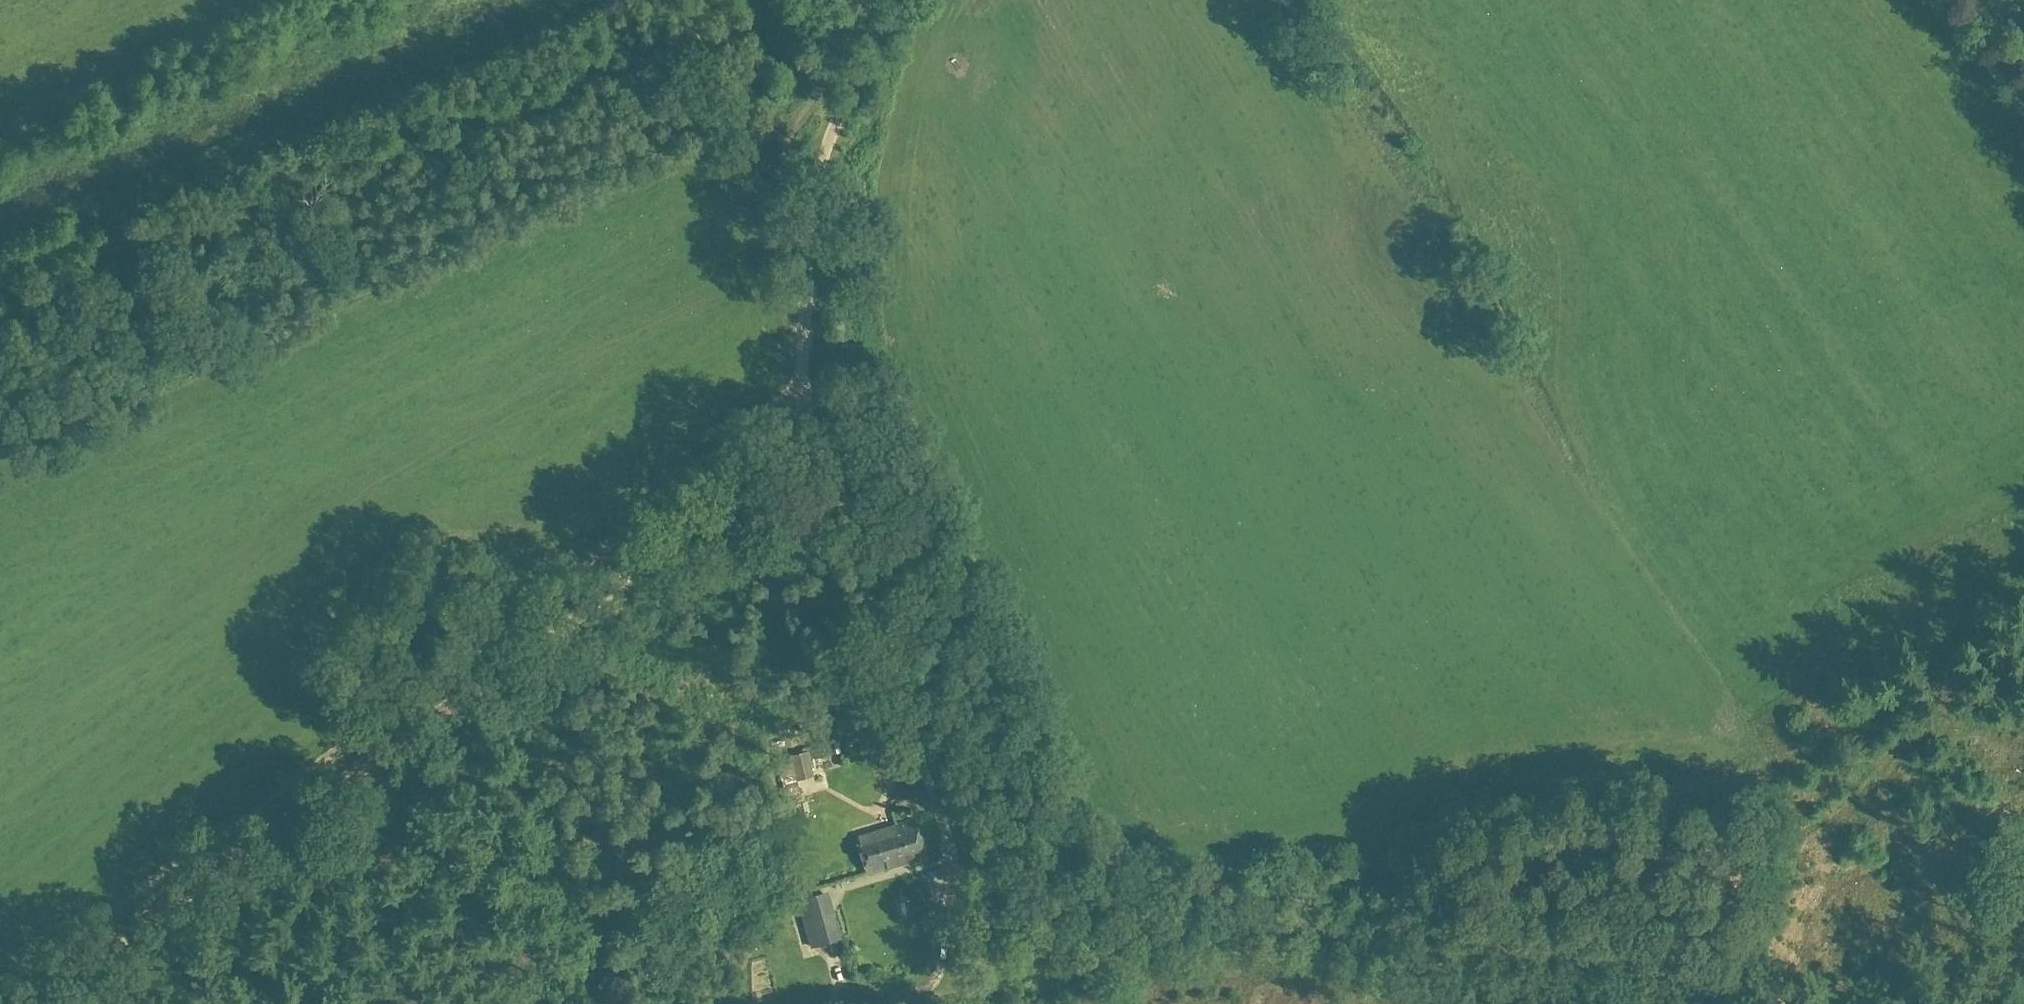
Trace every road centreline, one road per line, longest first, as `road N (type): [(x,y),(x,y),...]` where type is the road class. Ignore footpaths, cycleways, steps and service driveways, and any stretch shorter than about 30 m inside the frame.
road 1 (track): [(19,1003),(335,787),(696,505),(815,429)]
road 2 (unclassified): [(967,906),(806,387),(816,204),(888,0)]
road 3 (track): [(568,0),(0,242)]
road 4 (track): [(1441,1003),(1388,967),(1322,942),(994,953),(967,906)]
road 5 (track): [(735,1003),(895,971),(960,881)]

